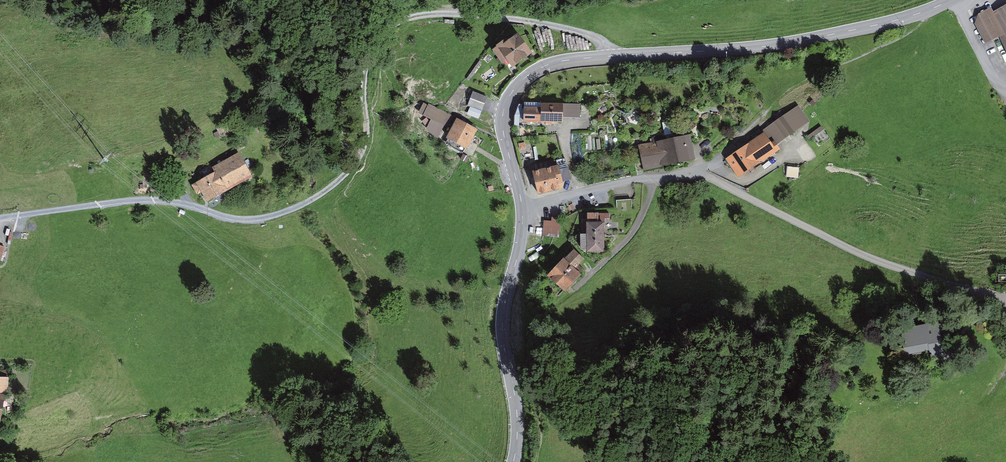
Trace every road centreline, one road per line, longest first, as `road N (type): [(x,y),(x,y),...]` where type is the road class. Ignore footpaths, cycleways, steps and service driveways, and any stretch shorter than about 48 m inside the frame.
road 1 (track): [(619,55),(574,24),(415,14),(390,28),(370,54),(370,144),(360,162),(297,208),(261,219),(138,201),(0,217)]
road 2 (tertiary): [(953,0),(783,43),(548,65),(516,86),(503,111),(522,207)]
road 3 (residential): [(654,177),(704,171),(870,254),(1005,301)]
road 4 (tertiary): [(522,207),(502,333),(518,428),(513,461)]
road 5 (residential): [(654,177),(624,245),(547,315)]
road 6 (residential): [(522,207),(654,177)]

